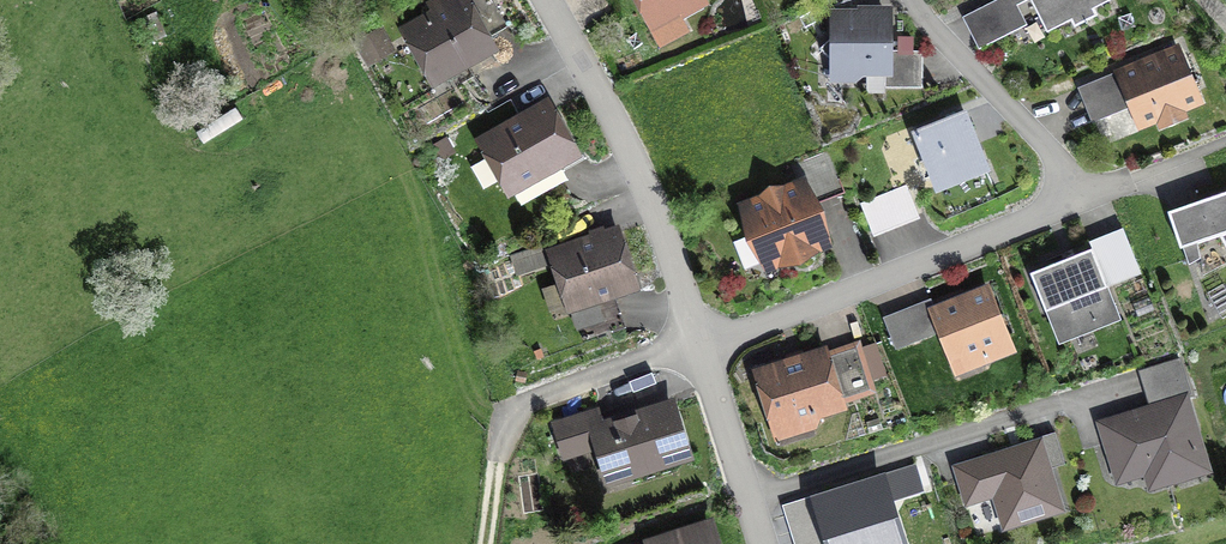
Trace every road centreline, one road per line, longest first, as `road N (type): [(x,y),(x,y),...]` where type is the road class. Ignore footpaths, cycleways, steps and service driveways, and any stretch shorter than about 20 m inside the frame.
road 1 (residential): [(546,0),(640,173),(762,543)]
road 2 (track): [(485,543),(504,423),(518,405)]

